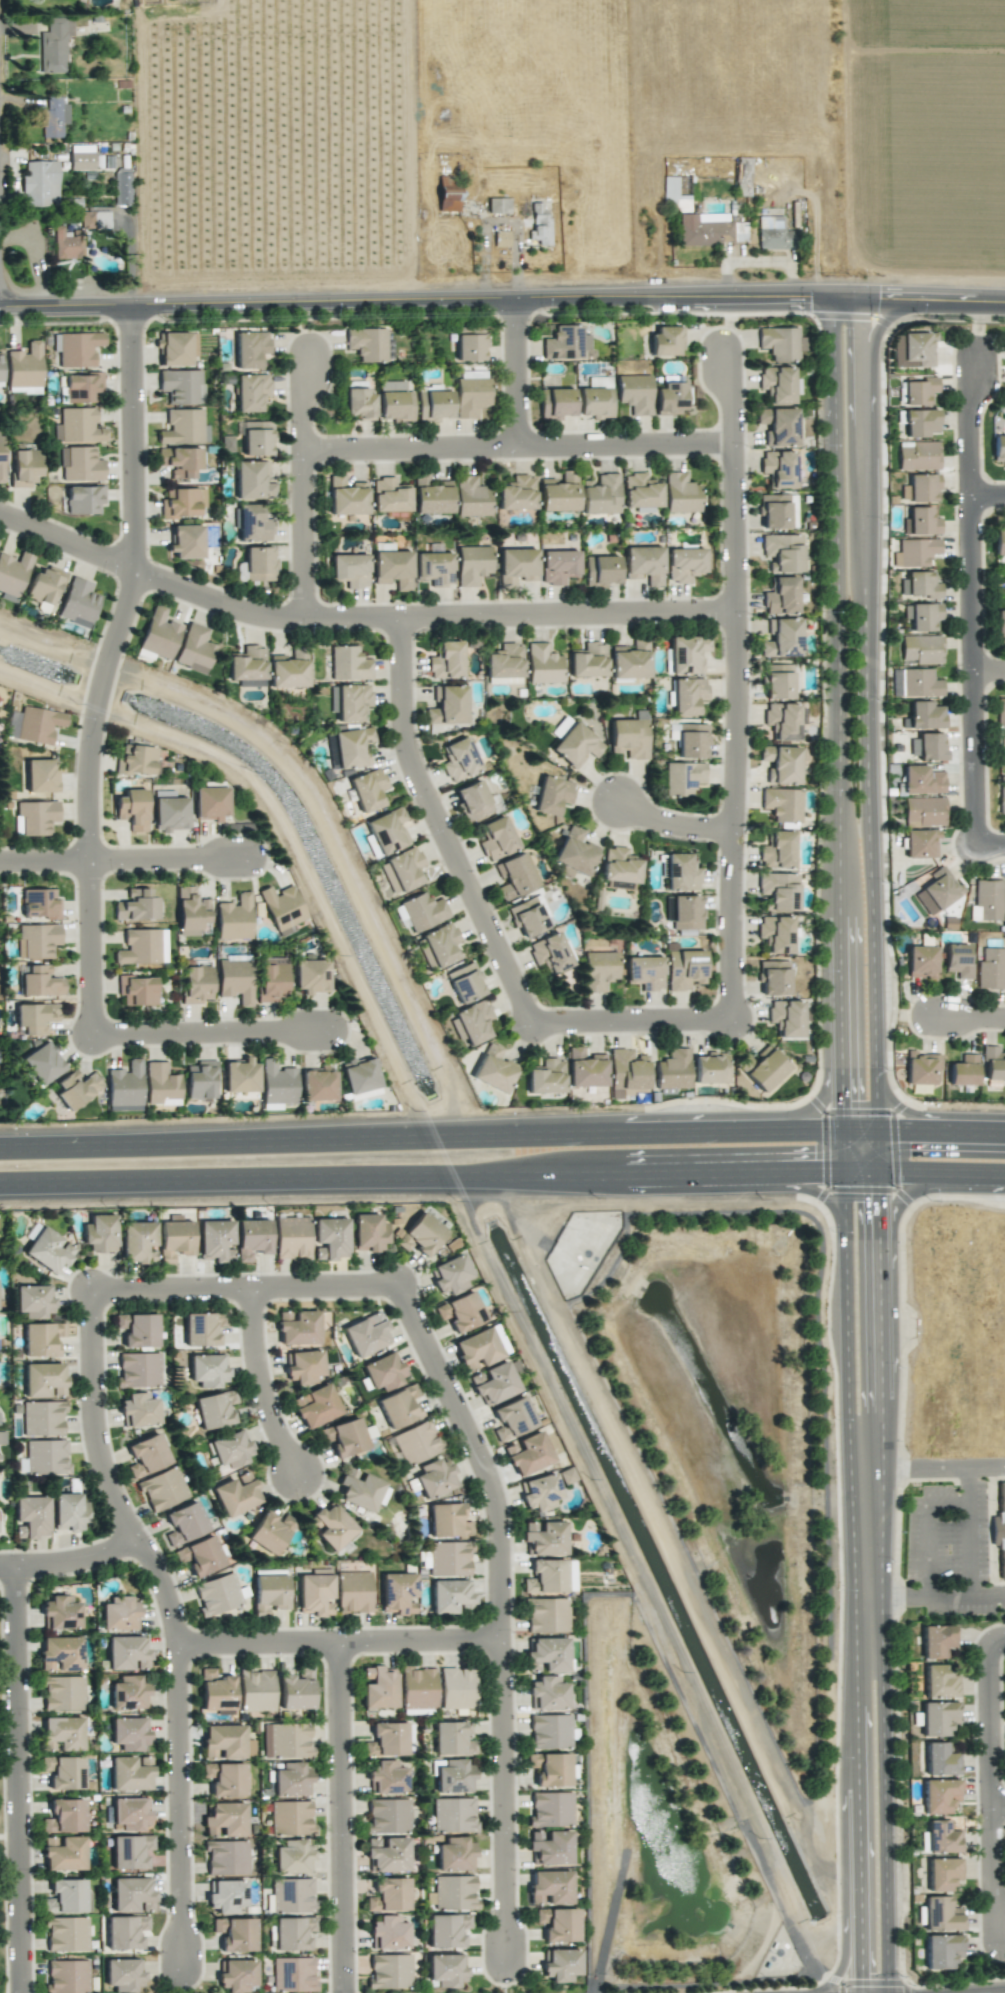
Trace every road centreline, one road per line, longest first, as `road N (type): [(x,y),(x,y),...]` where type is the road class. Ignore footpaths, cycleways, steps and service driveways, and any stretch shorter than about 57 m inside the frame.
road 1 (residential): [(1004,298),(522,293),(0,306)]
road 2 (tertiary): [(827,293),(848,1164)]
road 3 (tertiary): [(886,1992),(876,1136)]
road 4 (tertiary): [(876,1136),(853,293)]
road 5 (secondary): [(0,1179),(837,1164)]
road 6 (tertiary): [(848,1164),(863,1992)]
road 7 (secondary): [(824,1135),(0,1152)]
road 8 (residential): [(0,510),(279,615),(743,608)]
road 9 (residential): [(138,304),(141,566),(113,646),(93,771),(96,1037)]
road 10 (residential): [(740,440),(739,1016)]
road 11 (residential): [(540,1020),(422,770),(411,732),(407,614)]
road 12 (residential): [(740,440),(309,448)]
road 13 (residential): [(20,1992),(14,1568)]
road 14 (residential): [(396,1288),(487,1485),(498,1642)]
road 15 (residential): [(90,1294),(100,1465),(165,1597),(175,1647)]
road 16 (residential): [(978,494),(985,841)]
road 17 (residential): [(337,1645),(343,1992)]
road 18 (residential): [(175,1647),(181,1973)]
road 19 (residential): [(498,1642),(503,1967)]
road 20 (residential): [(175,1647),(498,1642)]
road 21 (residential): [(90,1294),(396,1288)]
road 22 (residential): [(96,1037),(333,1033)]
road 23 (residential): [(739,1016),(540,1020)]
road 24 (residential): [(251,1291),(257,1374),(296,1477)]
road 25 (residential): [(986,1641),(989,1809)]
road 26 (residential): [(309,448),(311,616)]
road 27 (secondary): [(837,1164),(1004,1168)]
road 28 (residential): [(93,863),(258,862)]
road 29 (residential): [(522,293),(525,444)]
road 30 (residential): [(985,356),(975,356),(978,494)]
road 31 (residential): [(136,1543),(61,1566),(0,1568)]
road 32 (residential): [(989,1809),(992,1945)]
road 33 (secondary): [(846,1048),(814,1104),(758,1135)]
road 34 (secondary): [(1004,1136),(876,1136)]
road 35 (secondary): [(874,1243),(903,1197),(967,1167)]
road 36 (residential): [(740,827),(677,821),(625,799)]

